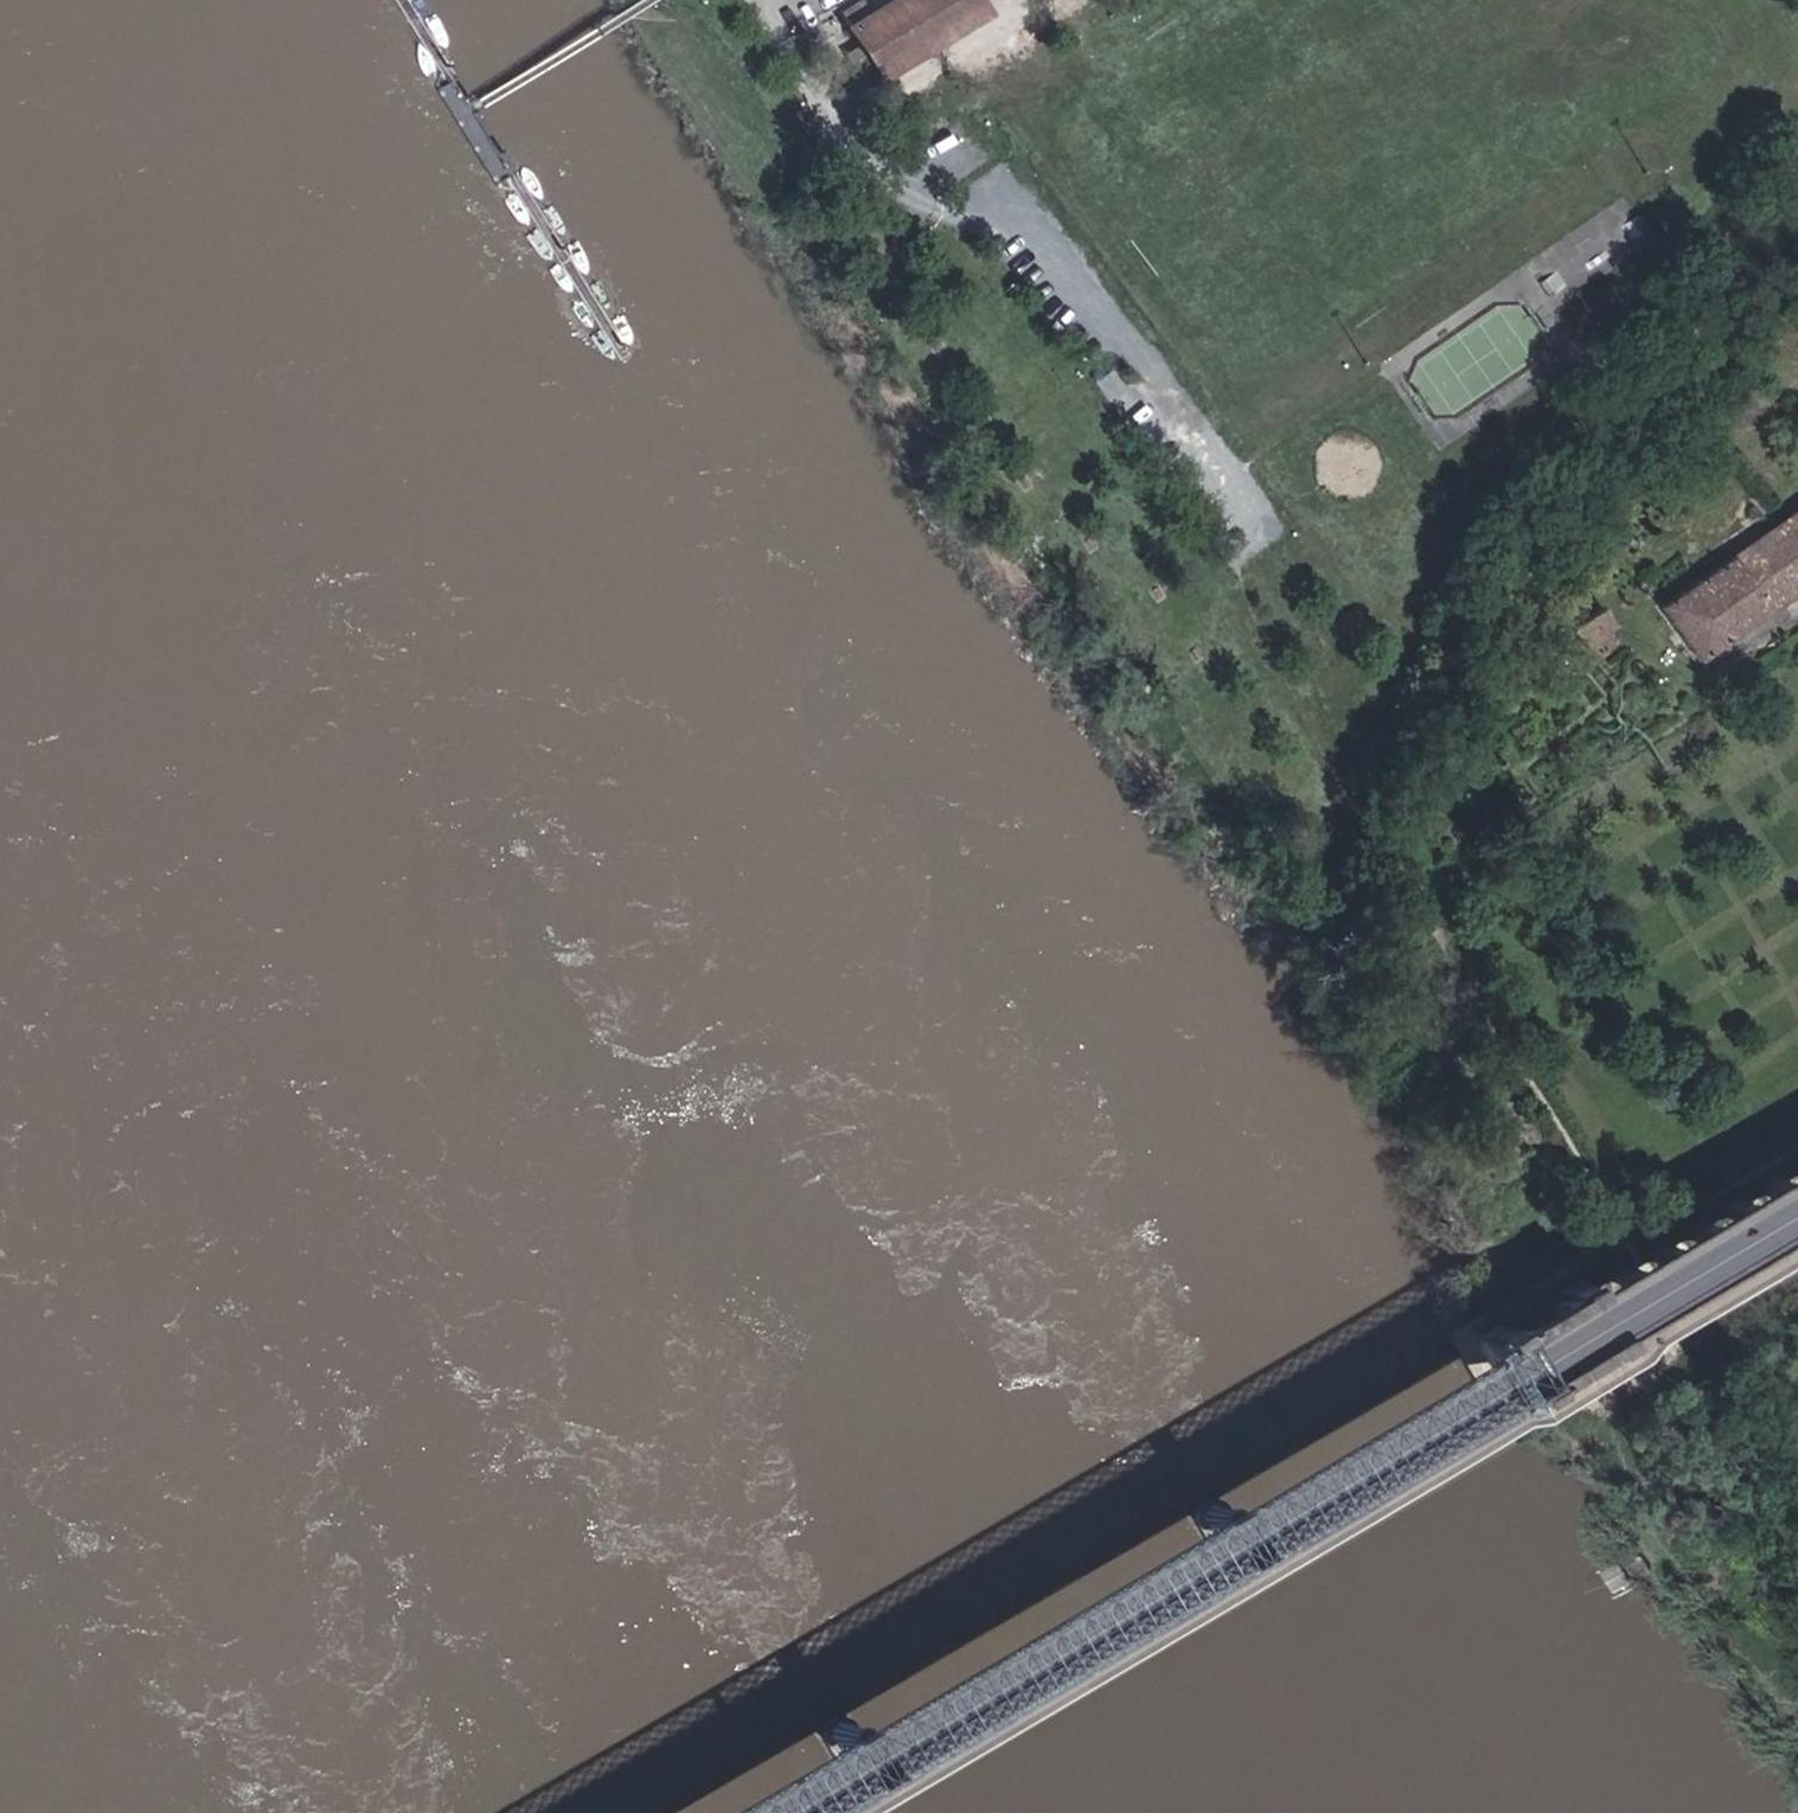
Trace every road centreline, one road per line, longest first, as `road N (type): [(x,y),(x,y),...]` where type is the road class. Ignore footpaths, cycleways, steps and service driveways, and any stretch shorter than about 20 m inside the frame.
road 1 (secondary): [(753,1812),(1797,1195)]

